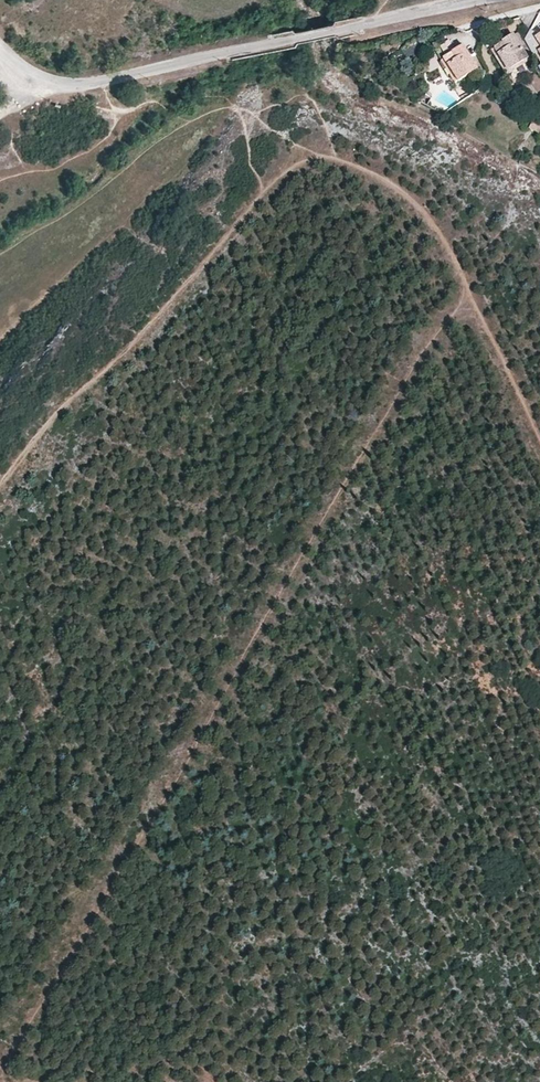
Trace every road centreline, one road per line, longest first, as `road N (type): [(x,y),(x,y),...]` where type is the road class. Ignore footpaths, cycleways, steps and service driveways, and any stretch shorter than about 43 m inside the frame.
road 1 (track): [(465,288),(0,1079)]
road 2 (track): [(539,436),(431,223),(384,186),(315,159),(288,172),(255,204),(0,487)]
road 3 (unclassified): [(0,36),(55,75),(105,75),(298,38)]
road 4 (residential): [(298,38),(473,0)]

